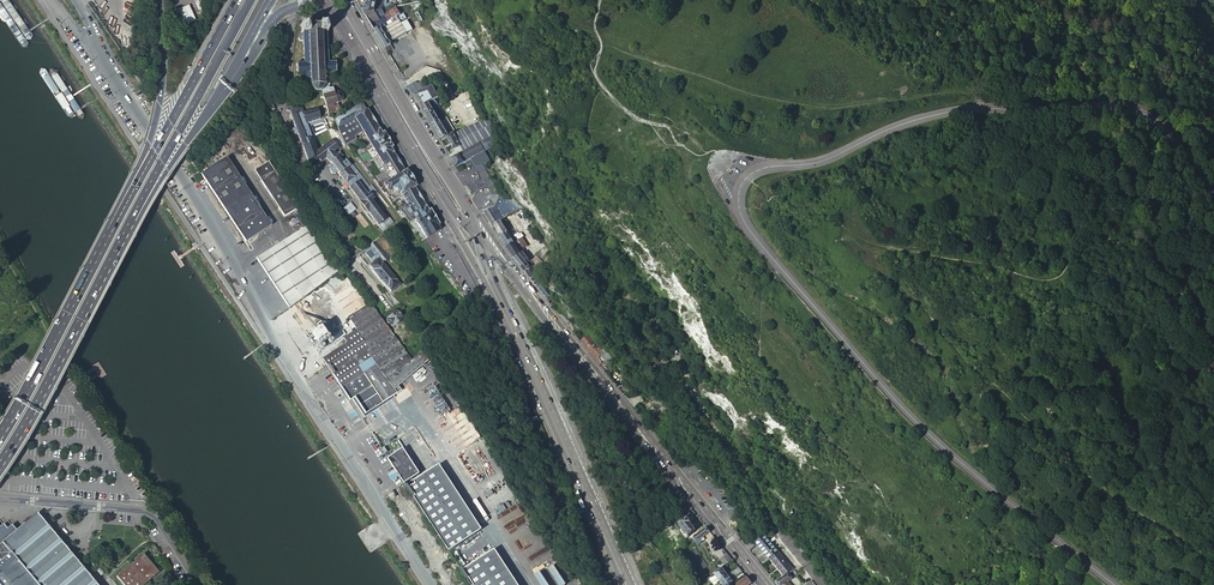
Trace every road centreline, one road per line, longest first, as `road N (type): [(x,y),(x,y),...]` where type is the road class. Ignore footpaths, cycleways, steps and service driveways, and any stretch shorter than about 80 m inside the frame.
road 1 (tertiary): [(1213,195),(1166,124),(1113,105),(935,115),(830,159),(755,171),(739,193),(748,227),(906,411),(1116,584)]
road 2 (track): [(1213,561),(1075,466),(974,370),(844,227)]
road 3 (primary): [(763,584),(476,231)]
road 4 (track): [(852,234),(1043,280),(1060,276),(1077,239),(1099,236),(1138,255),(1213,320)]
road 5 (unclassified): [(215,235),(433,584)]
road 6 (primary): [(631,584),(491,277)]
road 7 (primary): [(0,464),(132,219)]
road 8 (primary): [(236,0),(108,238)]
road 9 (trunk): [(132,219),(251,0)]
road 10 (primary): [(160,0),(161,102),(108,238)]
road 11 (unclassified): [(0,497),(153,515),(199,584)]
road 12 (primary): [(108,238),(0,442)]
road 13 (unclassified): [(93,46),(215,235)]
road 14 (primary): [(132,219),(224,90)]
road 15 (primary): [(423,150),(360,38)]

